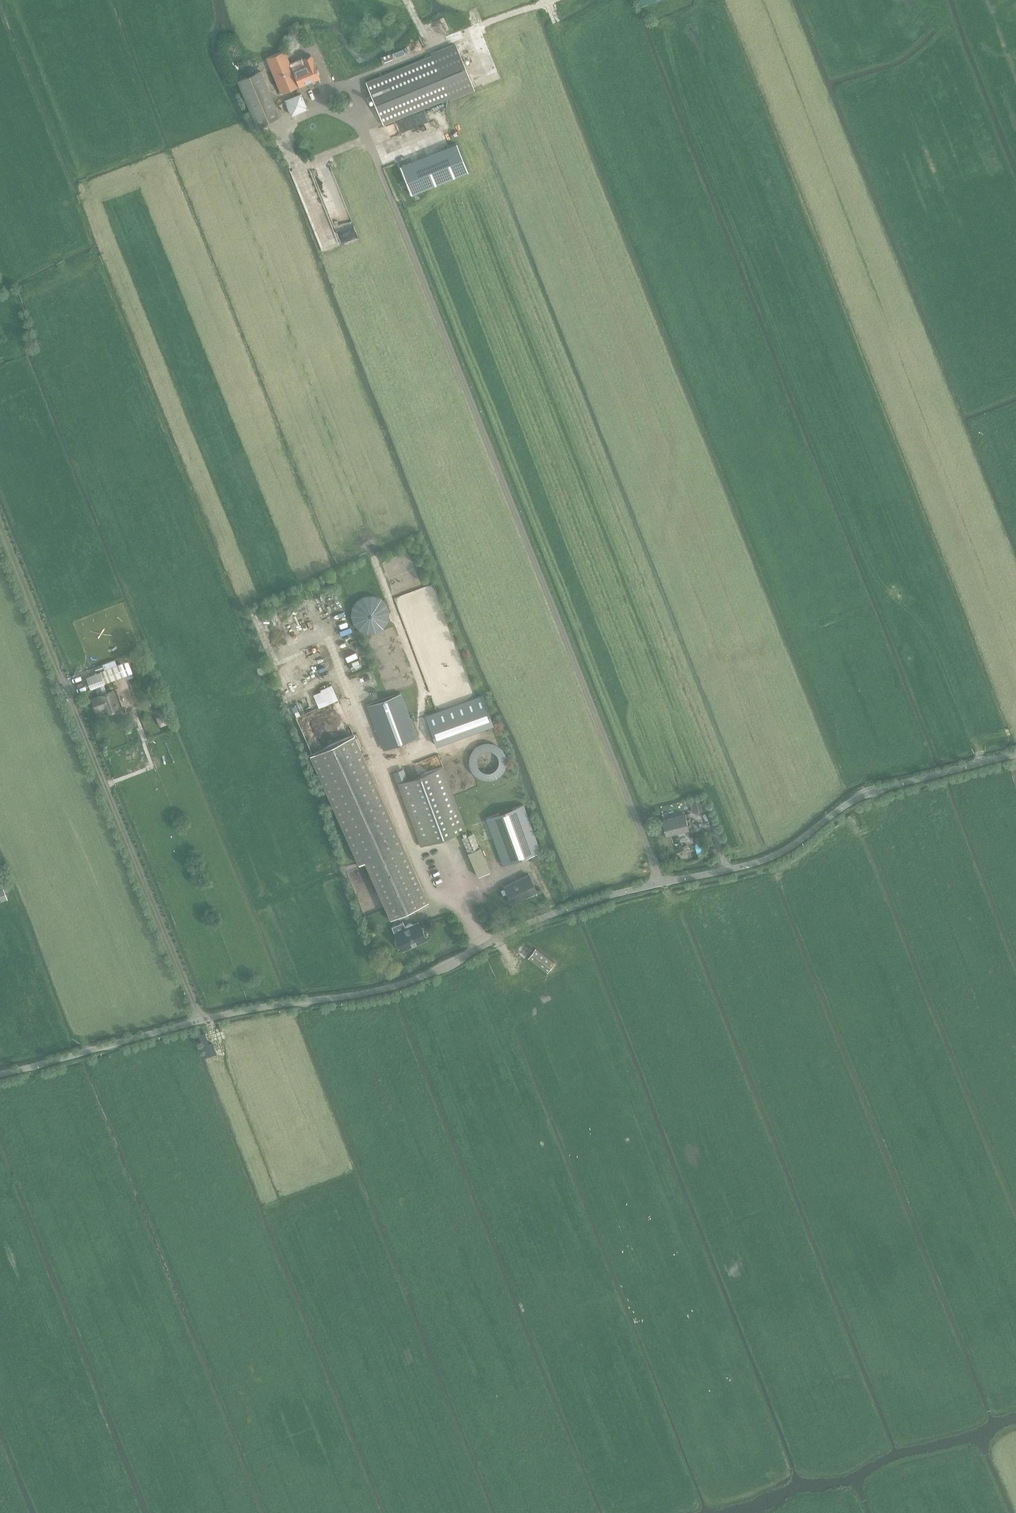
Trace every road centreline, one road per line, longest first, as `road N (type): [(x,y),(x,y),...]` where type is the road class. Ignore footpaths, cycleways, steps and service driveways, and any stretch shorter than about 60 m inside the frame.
road 1 (unclassified): [(0,1075),(236,1013),(397,986),(555,914),(775,855),(873,792),(1015,753)]
road 2 (track): [(548,0),(351,81)]

